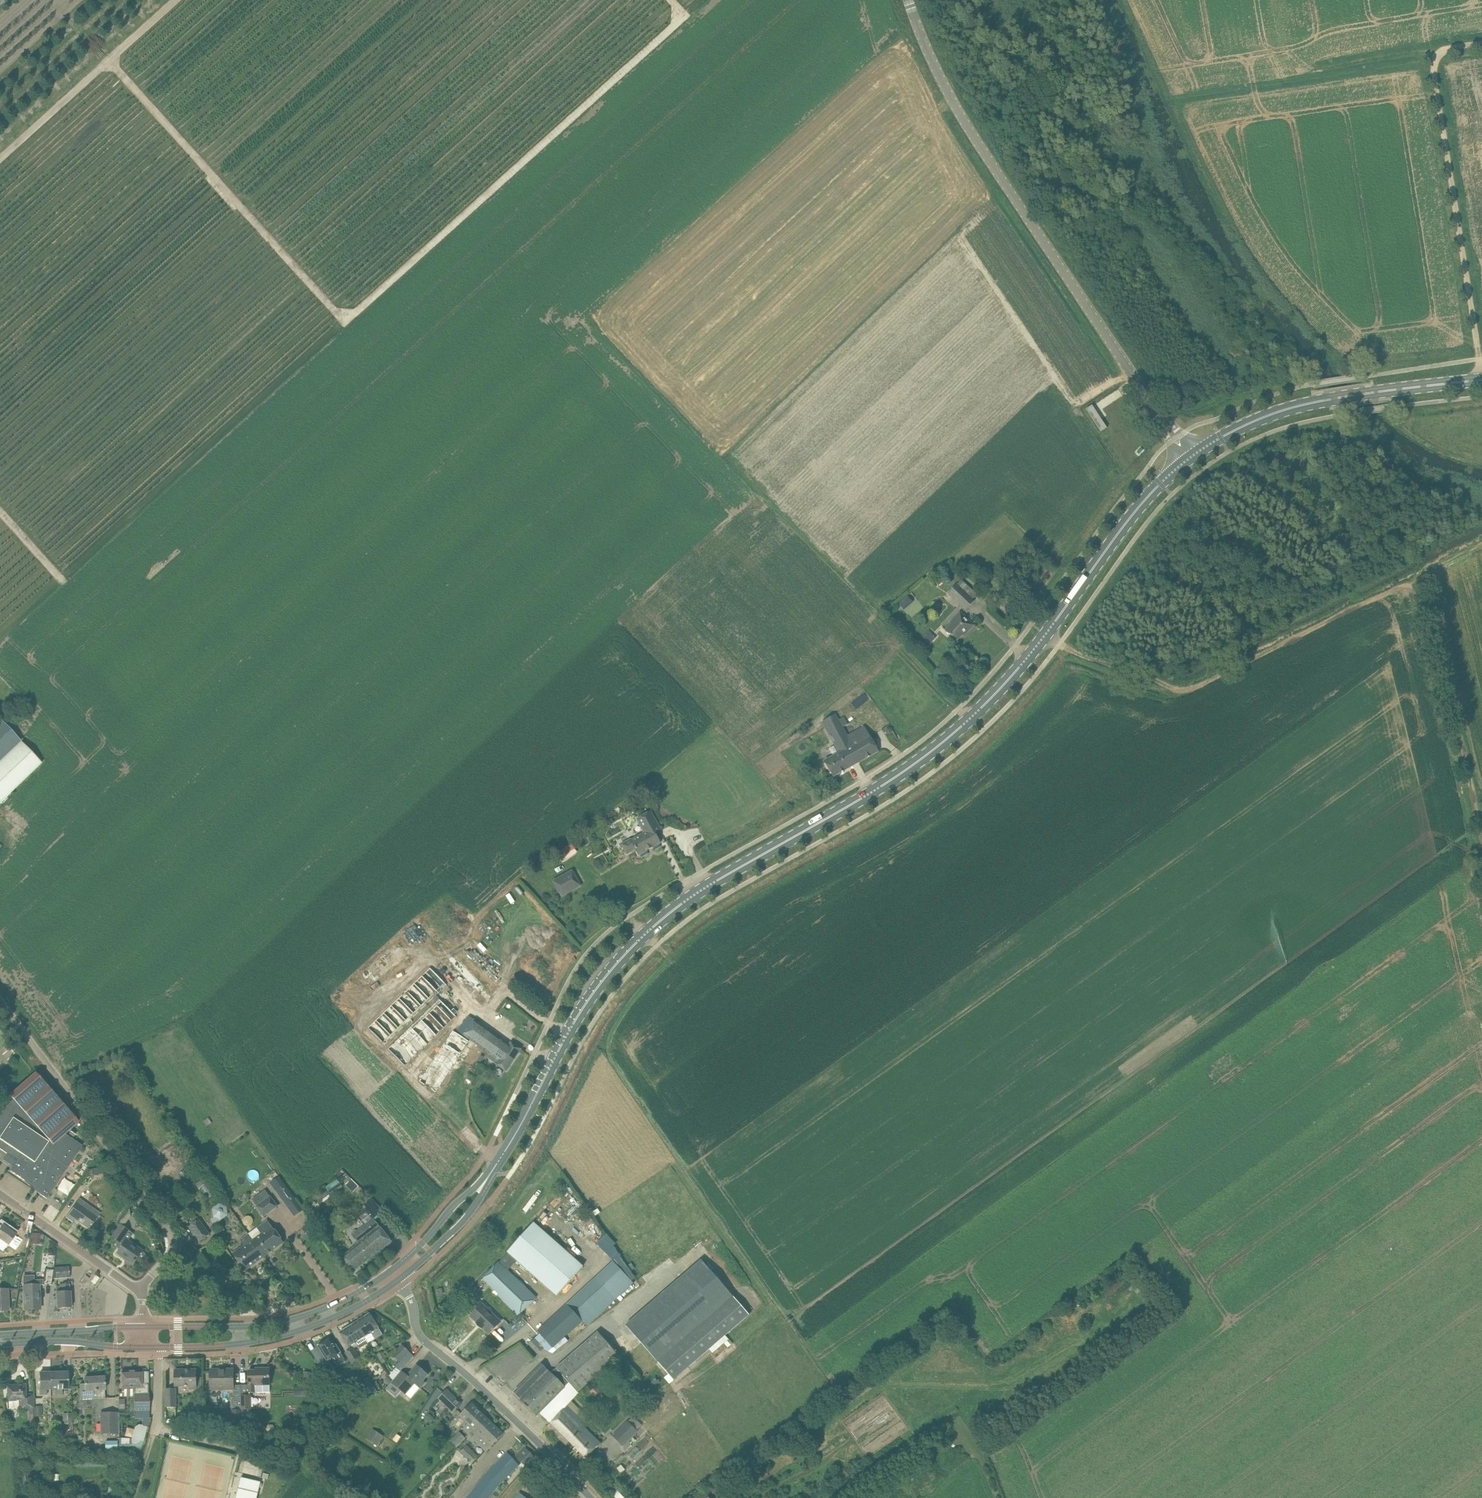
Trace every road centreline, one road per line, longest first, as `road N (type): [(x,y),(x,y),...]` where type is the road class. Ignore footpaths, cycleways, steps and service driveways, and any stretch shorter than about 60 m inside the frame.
road 1 (primary): [(490,1175),(583,1007),(632,947),(691,897),(877,788),(953,734),(1024,661),(1134,513),(1189,457)]
road 2 (track): [(1481,857),(1415,581),(1180,689),(1061,643)]
road 3 (unclassified): [(1189,457),(963,102),(918,0)]
road 4 (unclassified): [(1481,380),(1435,63),(1441,51),(1481,43)]
road 5 (residential): [(137,1289),(174,1242),(168,1220),(0,997)]
road 6 (primary): [(1189,457),(1300,405),(1481,380)]
road 7 (unclassified): [(589,1497),(430,1345),(399,1280)]
road 8 (primary): [(149,1347),(280,1336),(399,1280)]
road 9 (primary): [(392,1271),(328,1307),(270,1326),(144,1328)]
road 10 (residential): [(137,1289),(0,1198)]
road 11 (primary): [(0,1344),(149,1347)]
road 12 (primary): [(144,1328),(0,1335)]
road 13 (primary): [(399,1280),(467,1220),(490,1175)]
road 14 (primary): [(490,1175),(392,1271)]

